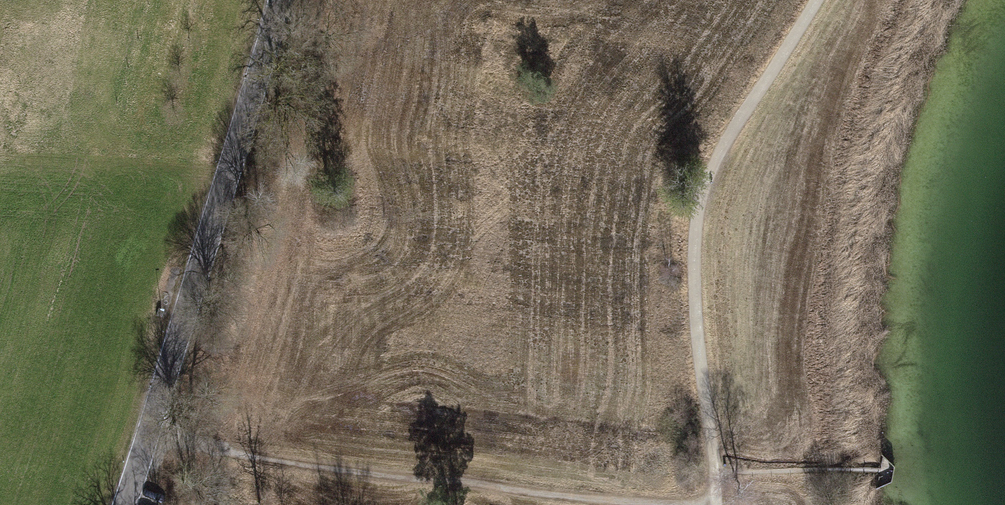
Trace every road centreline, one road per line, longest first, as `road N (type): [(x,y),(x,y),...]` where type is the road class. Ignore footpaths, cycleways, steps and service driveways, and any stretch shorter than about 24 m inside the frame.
road 1 (track): [(818,0),(702,188),(697,331),(717,504)]
road 2 (track): [(677,504),(300,466),(147,439)]
road 3 (tertiary): [(125,504),(282,0)]

